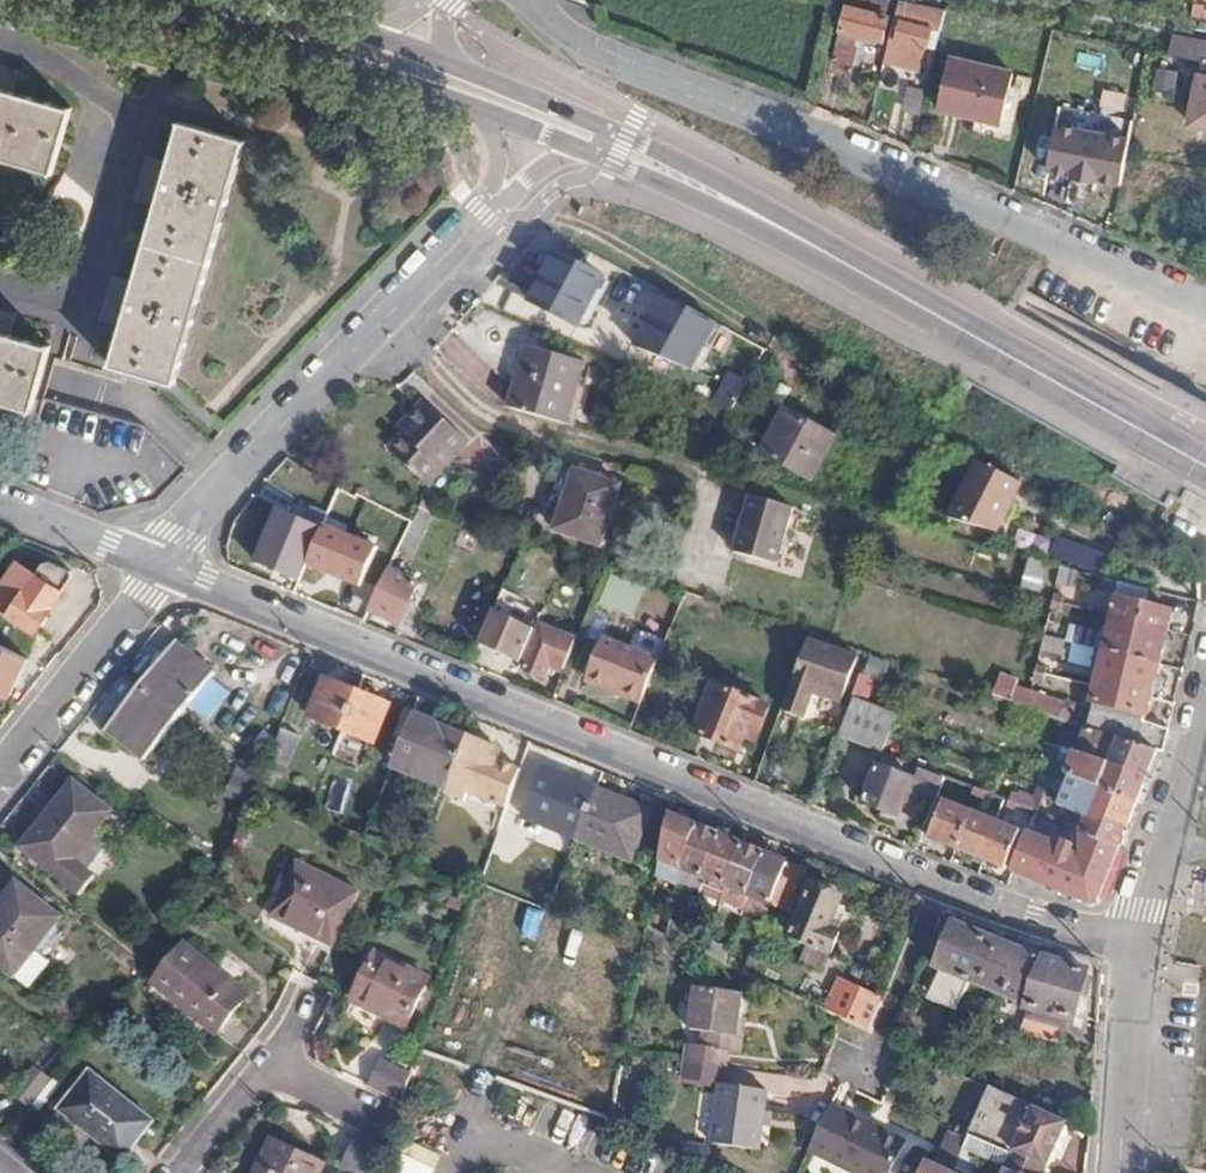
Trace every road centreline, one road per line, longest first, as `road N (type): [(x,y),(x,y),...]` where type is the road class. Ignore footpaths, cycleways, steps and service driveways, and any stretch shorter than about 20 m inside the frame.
road 1 (residential): [(164,568),(942,885),(1138,946)]
road 2 (residential): [(531,0),(587,48),(632,70),(1205,311)]
road 3 (residential): [(152,563),(476,222)]
road 4 (secondary): [(864,276),(676,160),(469,74)]
road 5 (secondary): [(1205,467),(864,276)]
road 6 (secondary): [(157,0),(462,103)]
road 7 (secondary): [(594,155),(864,276)]
road 8 (residential): [(0,772),(164,568)]
road 9 (residential): [(1138,946),(1205,711)]
road 10 (residential): [(1120,1172),(1138,946)]
road 11 (residential): [(179,1172),(297,1025)]
road 12 (residential): [(0,502),(152,563)]
road 13 (secondary): [(462,103),(594,155)]
road 14 (residential): [(462,103),(487,121),(499,144),(499,174),(476,222)]
road 15 (residential): [(476,222),(542,169),(594,155)]
road 16 (secondary): [(352,30),(226,0)]
road 17 (secondary): [(469,74),(352,30)]

